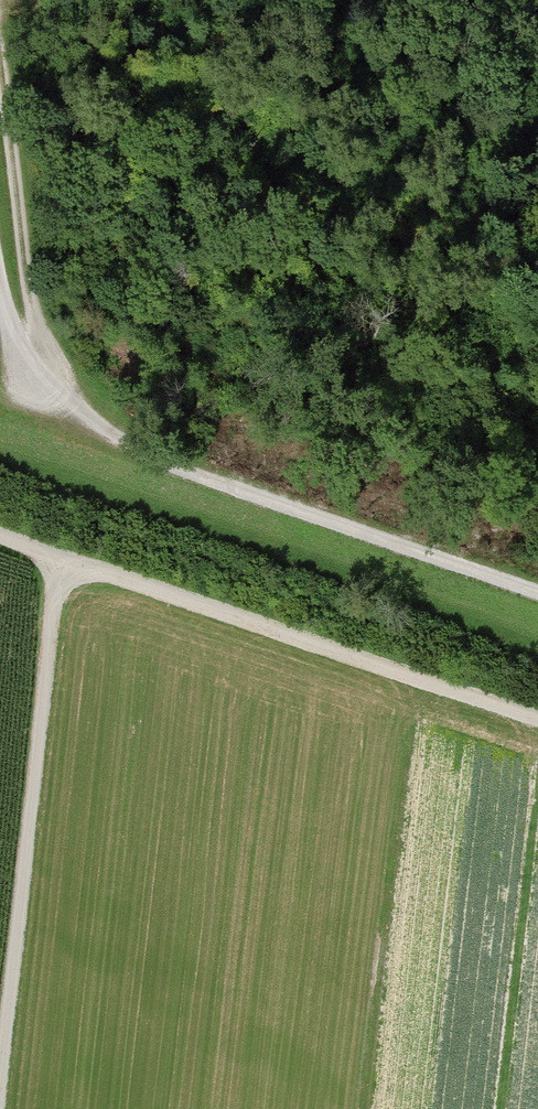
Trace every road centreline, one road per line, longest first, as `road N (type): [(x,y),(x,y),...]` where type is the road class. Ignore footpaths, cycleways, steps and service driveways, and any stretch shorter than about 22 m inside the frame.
road 1 (track): [(537,723),(0,543)]
road 2 (track): [(3,1108),(65,566)]
road 3 (track): [(43,384),(128,448),(207,483),(537,595)]
road 4 (track): [(0,47),(43,384)]
road 5 (track): [(43,384),(12,327),(0,255)]

